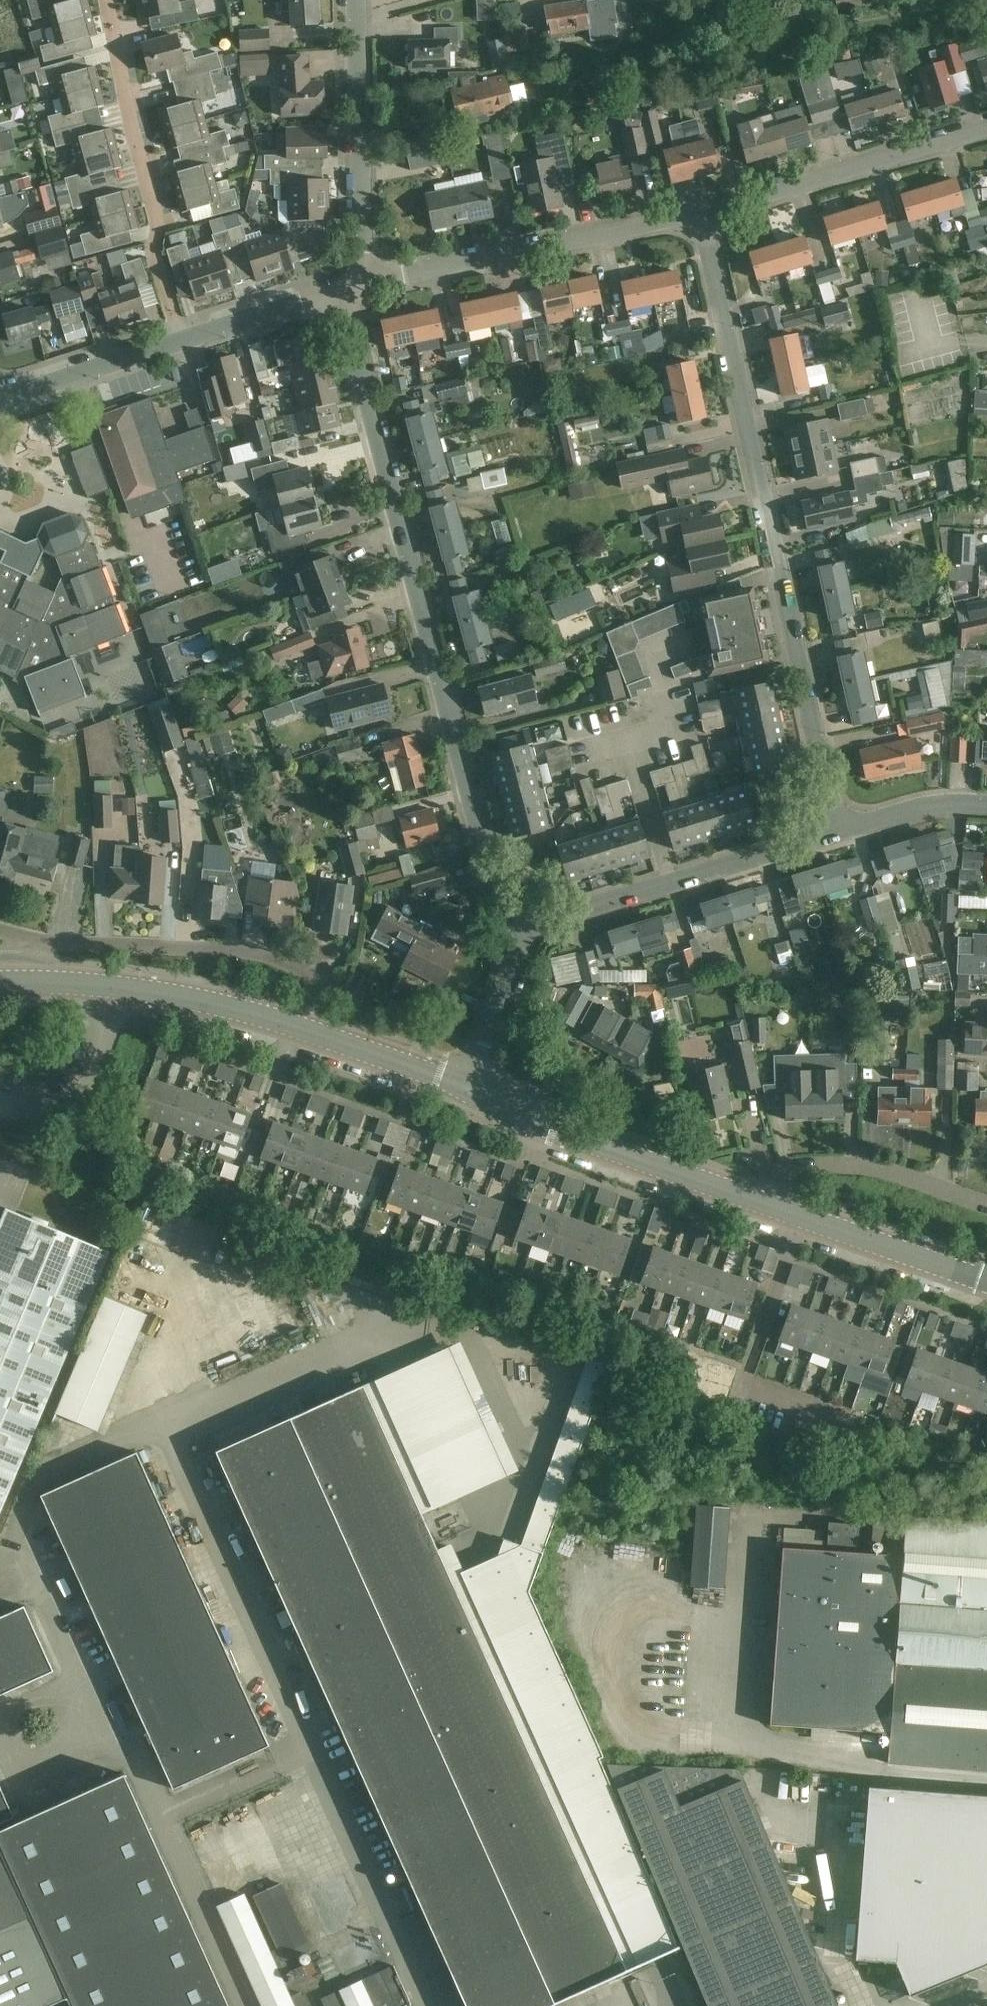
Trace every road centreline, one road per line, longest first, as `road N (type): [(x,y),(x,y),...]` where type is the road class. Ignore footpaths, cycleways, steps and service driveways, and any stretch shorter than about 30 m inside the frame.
road 1 (residential): [(524,939),(499,906),(344,302)]
road 2 (residential): [(838,833),(701,224)]
road 3 (residential): [(306,1027),(317,981),(279,959),(58,943),(0,930)]
road 4 (residential): [(104,0),(158,215),(153,256),(183,347)]
road 5 (residential): [(701,224),(630,234),(366,297)]
road 6 (residential): [(524,939),(546,918),(838,833)]
road 7 (unclassified): [(766,1203),(472,1091)]
road 8 (residential): [(986,133),(701,224)]
road 9 (residential): [(366,297),(356,0)]
road 10 (residential): [(986,1206),(889,1170),(835,1165),(795,1170),(766,1203)]
road 11 (unclassified): [(986,1281),(766,1203)]
road 12 (unclassified): [(113,988),(93,1077),(76,1099),(44,1114),(0,1106)]
road 13 (unclassified): [(306,1027),(193,997),(113,988)]
road 14 (residential): [(183,347),(0,394)]
road 15 (unclassified): [(472,1091),(306,1027)]
road 16 (residential): [(344,302),(183,347)]
road 17 (residential): [(472,1091),(524,939)]
road 18 (residential): [(838,833),(911,810),(986,805)]

